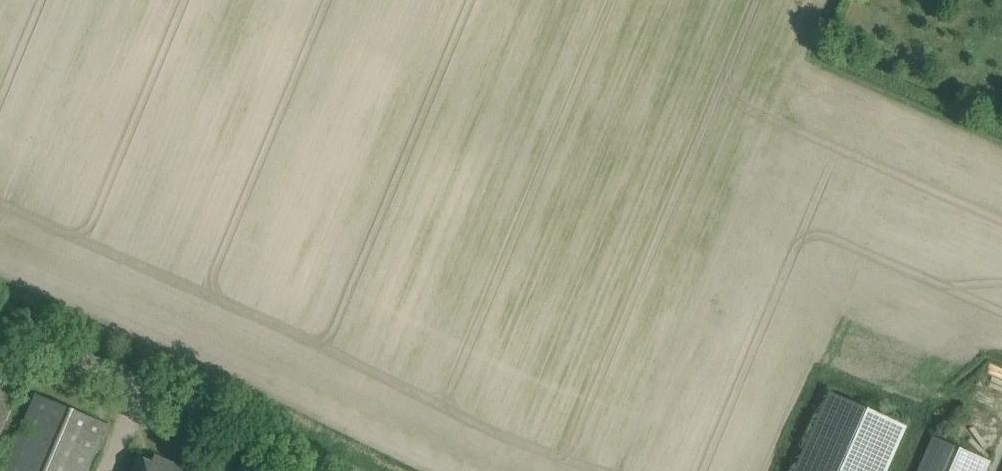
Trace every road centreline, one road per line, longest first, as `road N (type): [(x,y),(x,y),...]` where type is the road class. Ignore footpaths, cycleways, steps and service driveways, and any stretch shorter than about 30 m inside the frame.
road 1 (unclassified): [(346,470),(0,313)]

